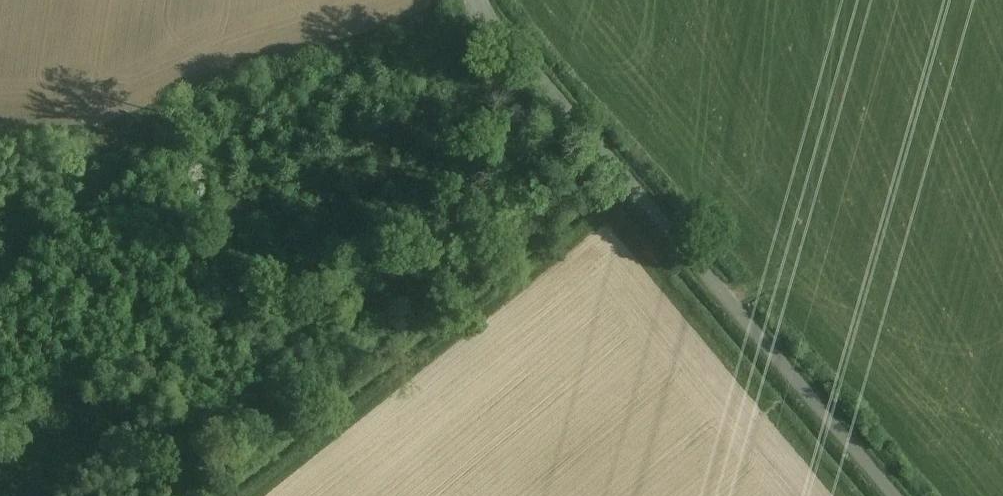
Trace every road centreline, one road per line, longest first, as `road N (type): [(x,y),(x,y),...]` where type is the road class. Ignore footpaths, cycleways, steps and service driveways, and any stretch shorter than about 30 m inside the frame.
road 1 (unclassified): [(483,0),(895,495)]

